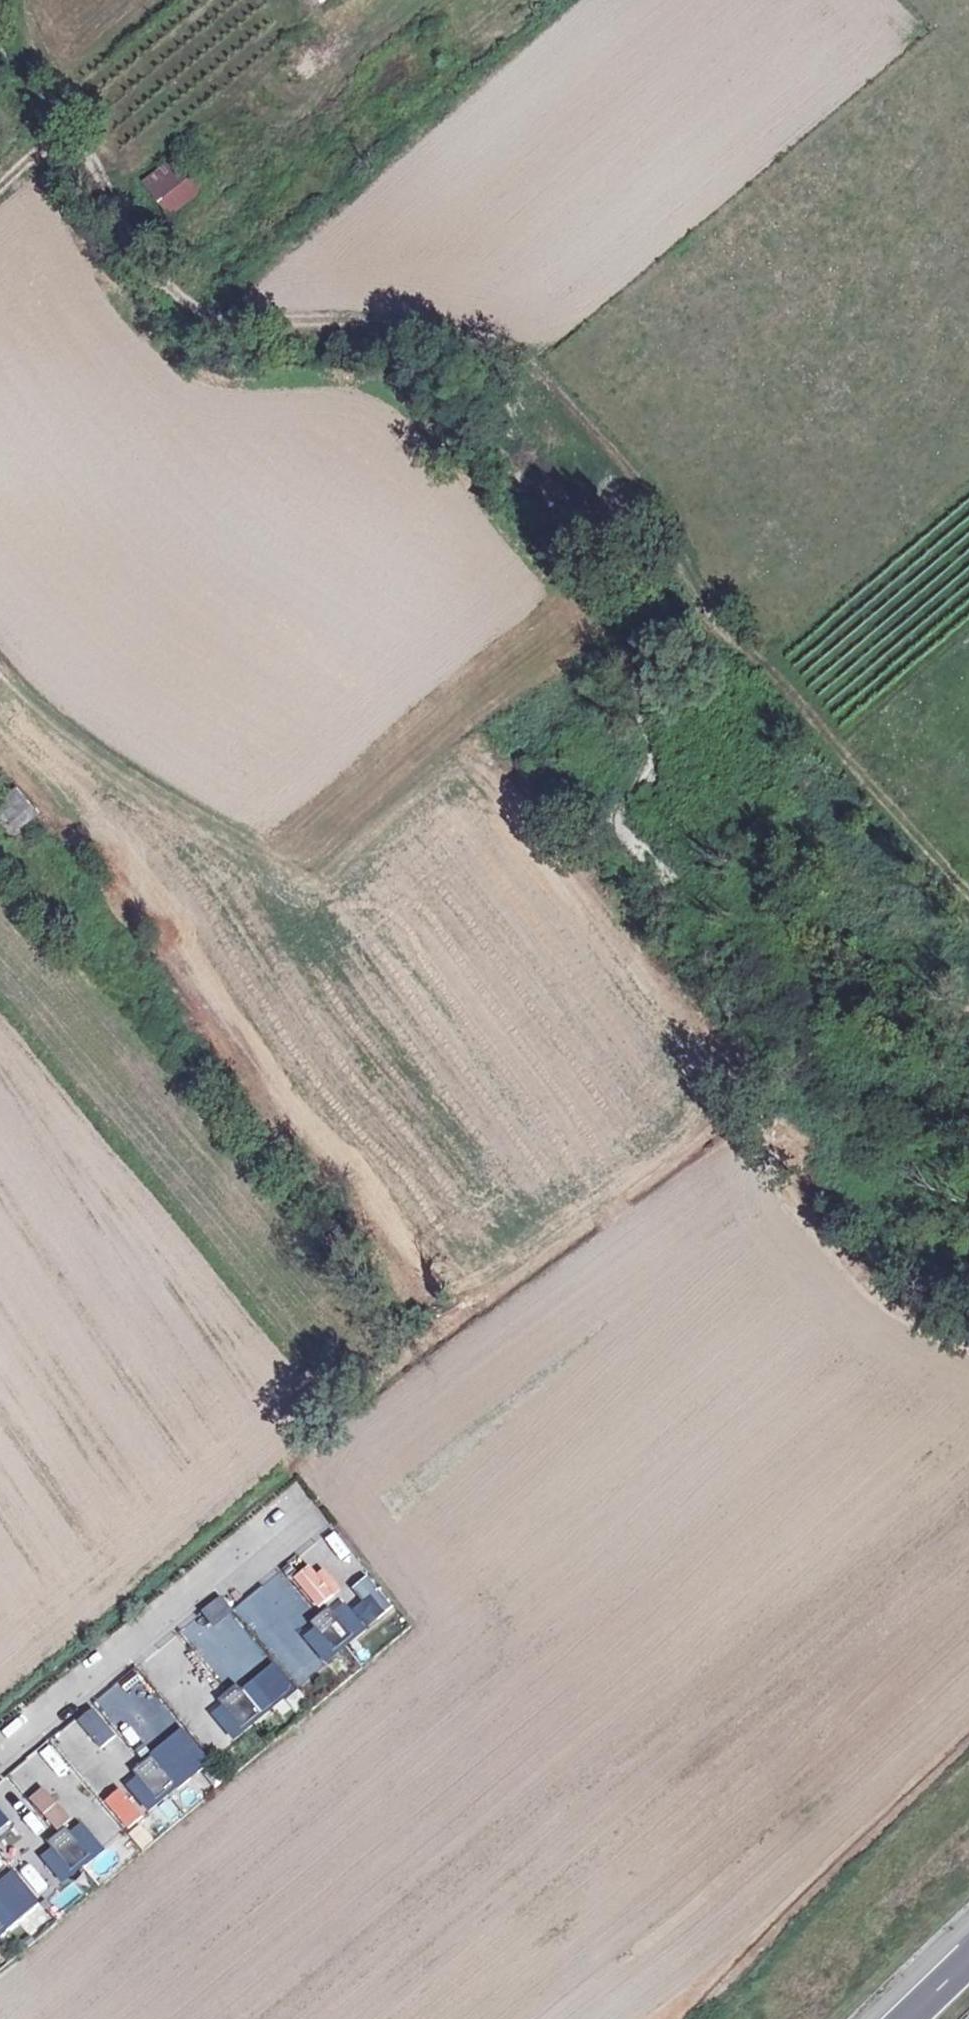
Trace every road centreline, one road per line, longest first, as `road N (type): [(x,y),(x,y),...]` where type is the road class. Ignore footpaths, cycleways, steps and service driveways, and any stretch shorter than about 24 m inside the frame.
road 1 (track): [(0,662),(99,751),(243,845),(316,862)]

